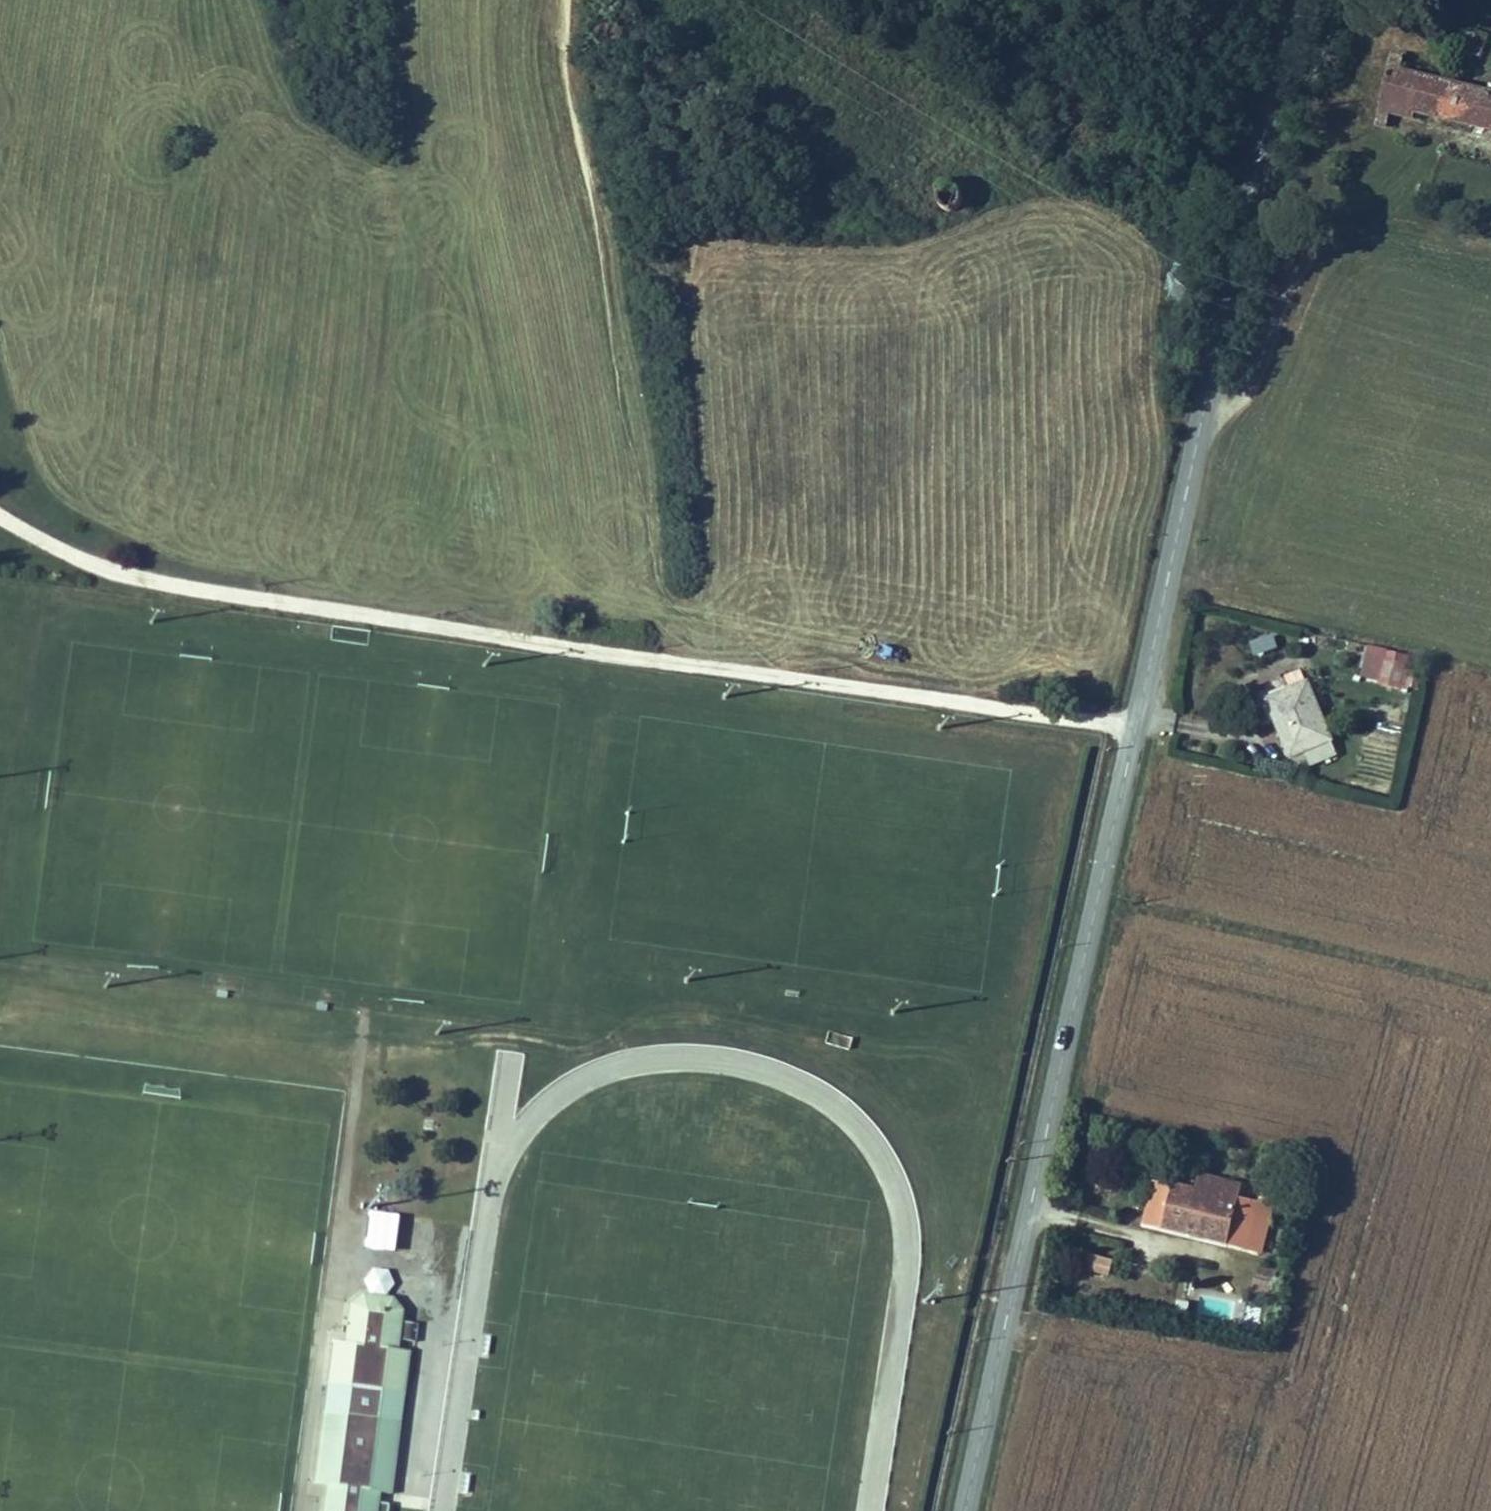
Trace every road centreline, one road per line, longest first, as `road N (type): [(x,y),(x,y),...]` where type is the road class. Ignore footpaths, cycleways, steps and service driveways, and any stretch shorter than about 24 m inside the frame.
road 1 (tertiary): [(1284,0),(960,1510)]

